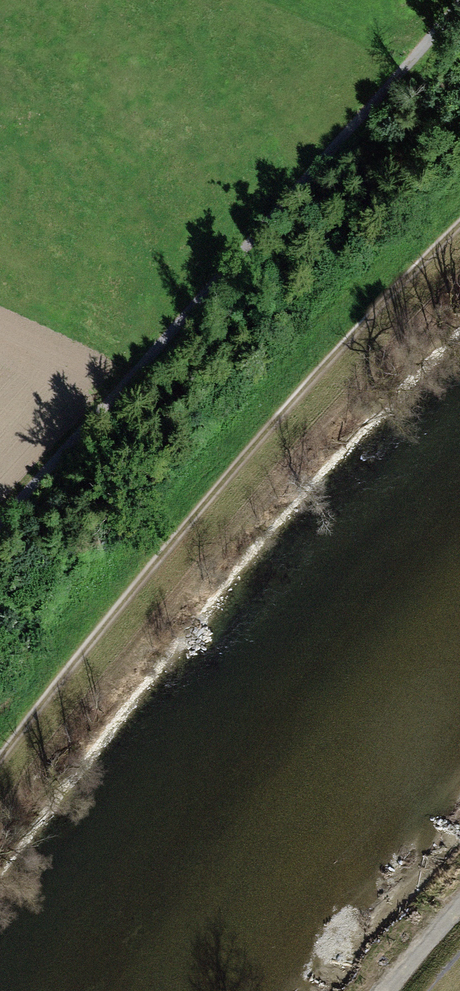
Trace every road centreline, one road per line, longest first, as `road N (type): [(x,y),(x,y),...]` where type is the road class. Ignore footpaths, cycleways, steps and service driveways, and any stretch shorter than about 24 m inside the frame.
road 1 (track): [(459,233),(328,372),(0,792)]
road 2 (track): [(459,0),(0,517)]

